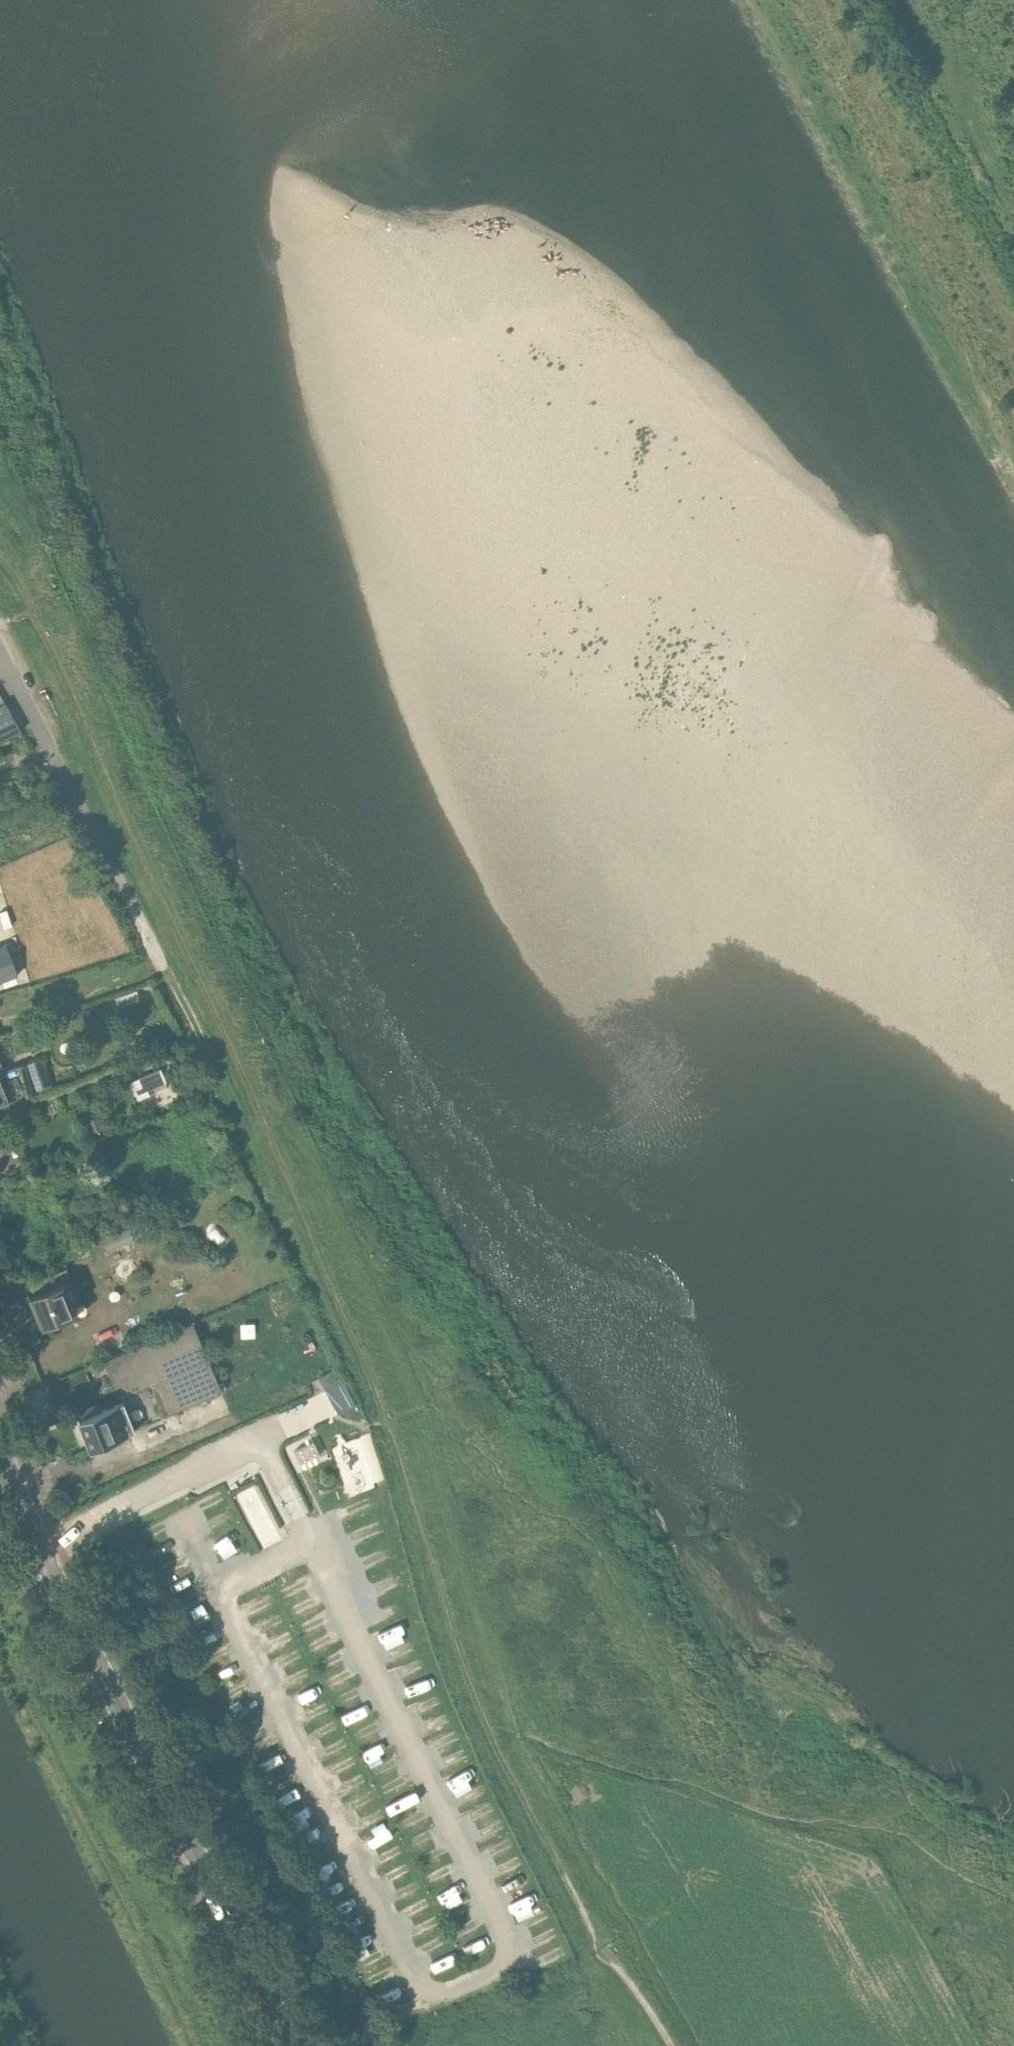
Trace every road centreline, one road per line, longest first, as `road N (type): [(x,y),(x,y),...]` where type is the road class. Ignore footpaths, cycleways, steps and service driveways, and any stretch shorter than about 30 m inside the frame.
road 1 (tertiary): [(291,2045),(0,1453)]
road 2 (unclassified): [(0,649),(163,968)]

